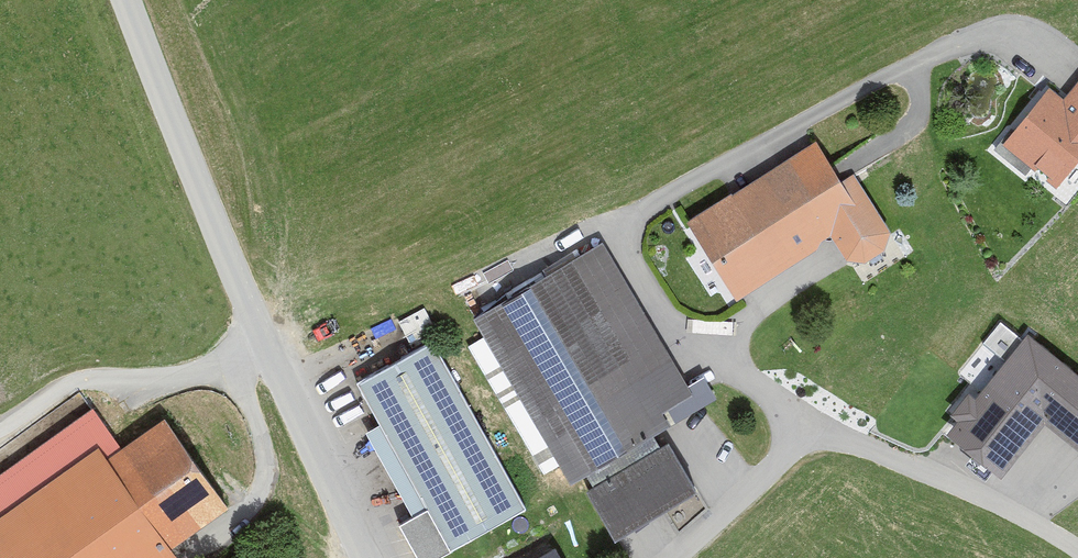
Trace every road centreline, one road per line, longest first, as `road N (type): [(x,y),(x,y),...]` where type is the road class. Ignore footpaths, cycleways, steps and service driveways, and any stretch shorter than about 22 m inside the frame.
road 1 (unclassified): [(130,0),(267,352),(366,557)]
road 2 (track): [(260,333),(191,374),(71,383),(0,429)]

